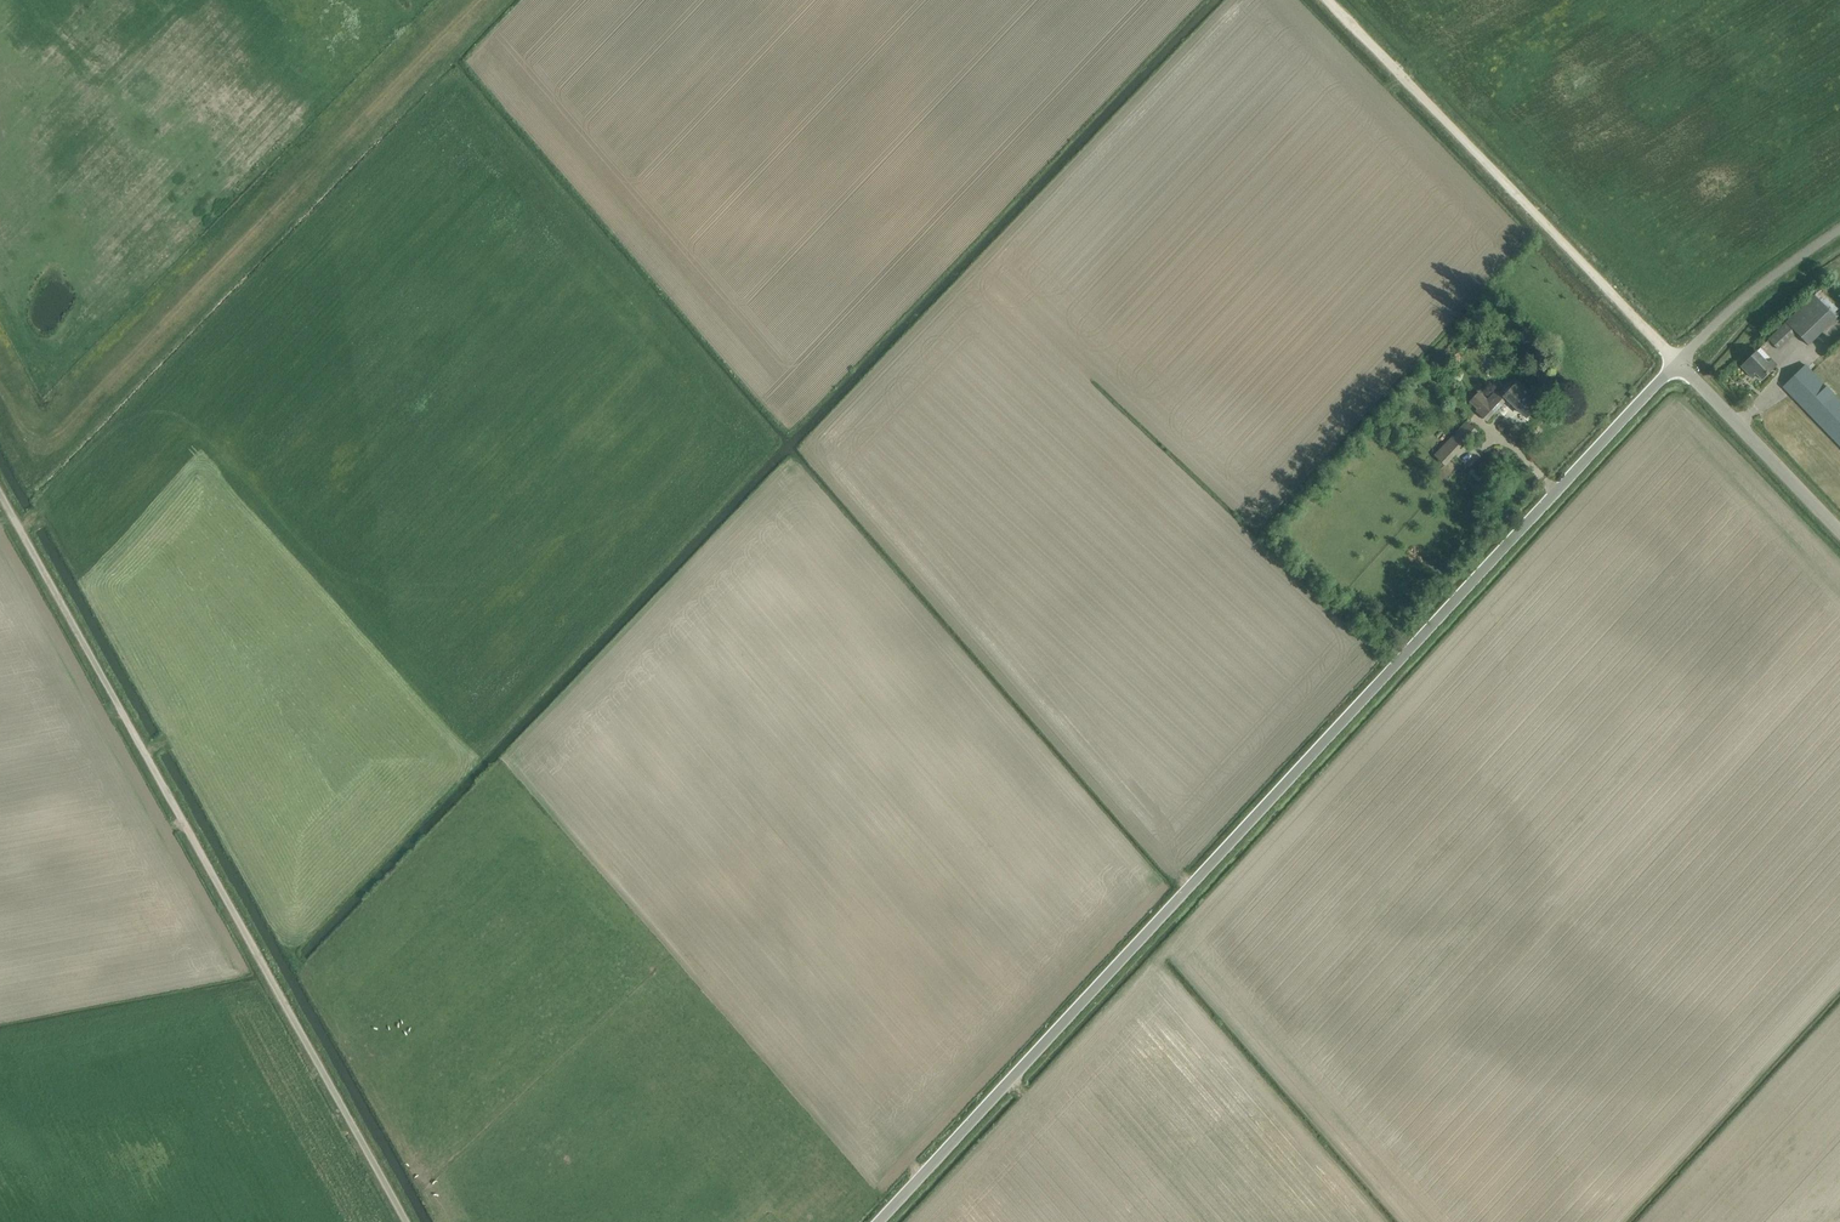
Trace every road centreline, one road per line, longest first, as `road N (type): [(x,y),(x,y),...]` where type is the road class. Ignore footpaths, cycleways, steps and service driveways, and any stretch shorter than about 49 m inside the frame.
road 1 (unclassified): [(877,1221),(1679,364)]
road 2 (unclassified): [(408,1221),(0,493)]
road 3 (track): [(1679,364),(1329,0)]
road 4 (unclassified): [(1839,534),(1679,364)]
road 5 (unclassified): [(1679,364),(1733,306),(1839,228)]

